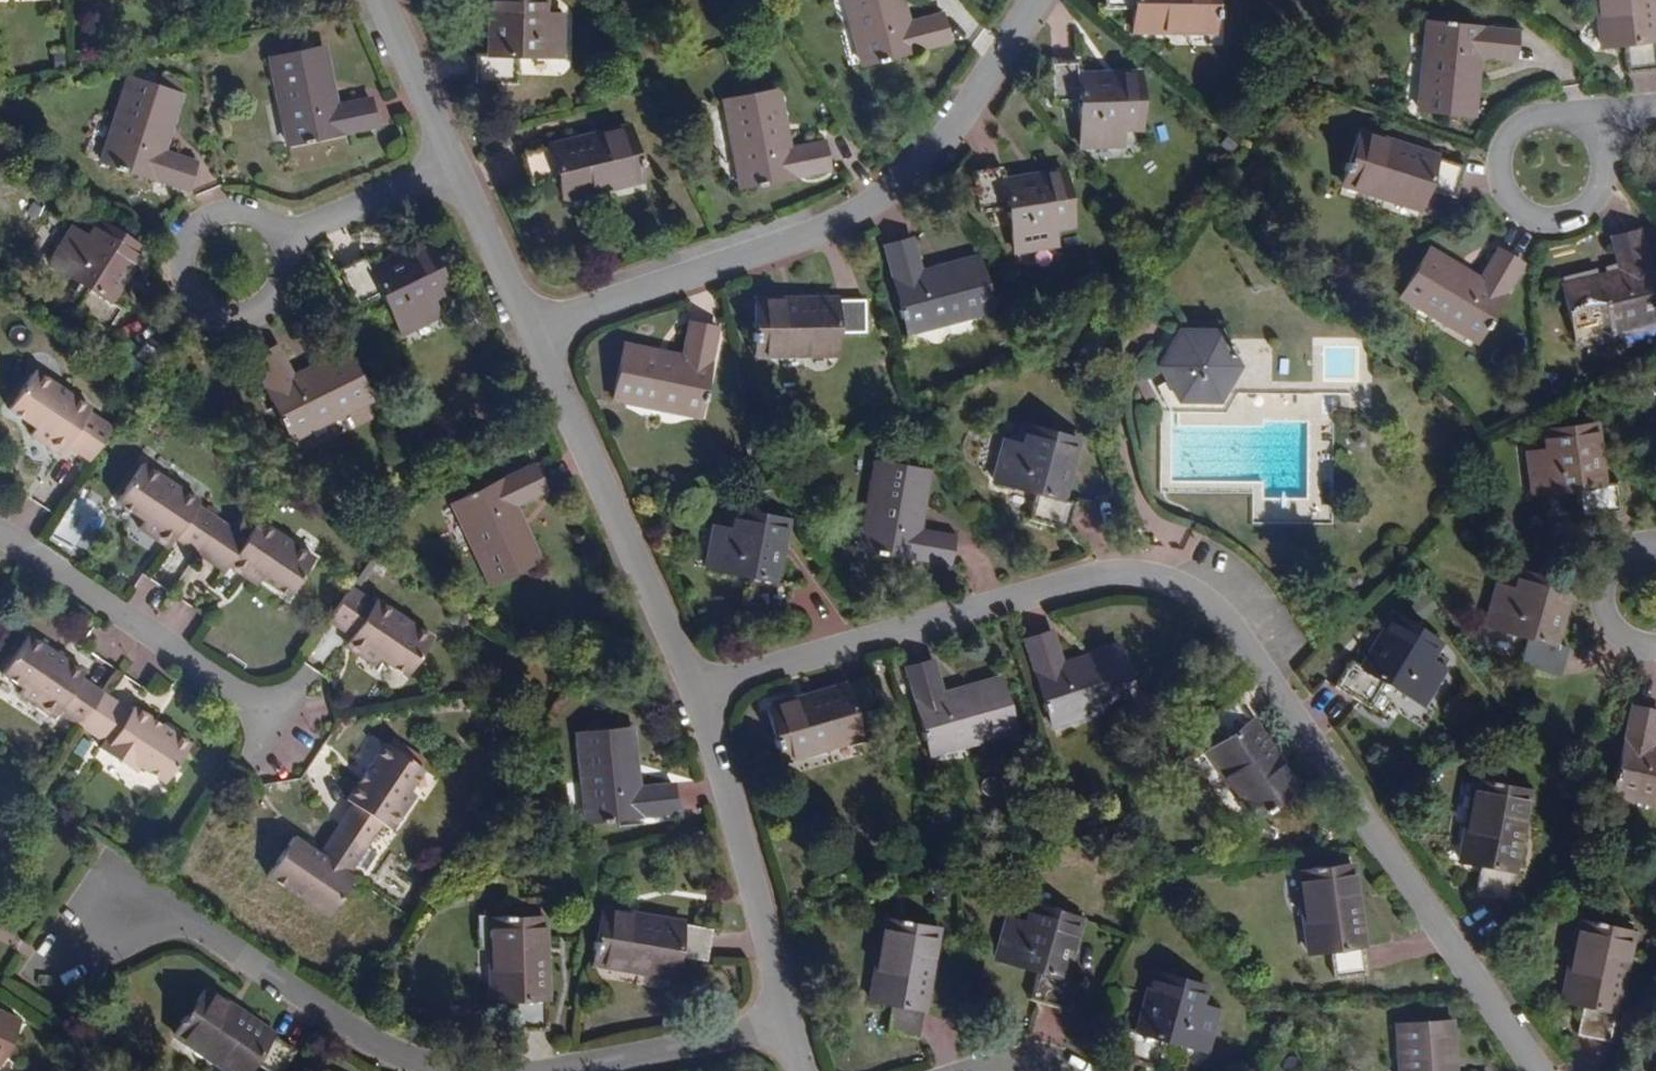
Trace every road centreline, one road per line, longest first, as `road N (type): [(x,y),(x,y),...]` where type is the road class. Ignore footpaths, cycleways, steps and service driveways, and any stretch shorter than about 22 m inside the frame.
road 1 (residential): [(701,690),(1096,581),(1144,581),(1185,595),(1224,618),(1545,1070)]
road 2 (residential): [(534,333),(855,214),(918,169),(1041,0)]
road 3 (residential): [(534,333),(701,690)]
road 4 (residential): [(701,690),(790,1026)]
road 5 (residential): [(0,542),(283,709)]
road 6 (residential): [(151,908),(353,1043),(421,1070)]
road 7 (residential): [(288,245),(255,213),(220,212),(192,232),(180,265),(190,298),(220,319),(259,318),(287,291)]
road 8 (residential): [(1575,114),(1539,112),(1509,133),(1498,168),(1512,202),(1543,219),(1578,215),(1603,190),(1608,155)]
road 9 (residential): [(572,1070),(790,1026)]
road 10 (residential): [(378,0),(453,180)]
road 11 (residential): [(288,245),(453,180)]
road 12 (residential): [(453,180),(534,333)]
road 13 (residential): [(1655,648),(1623,636),(1603,592),(1618,559),(1655,543)]

